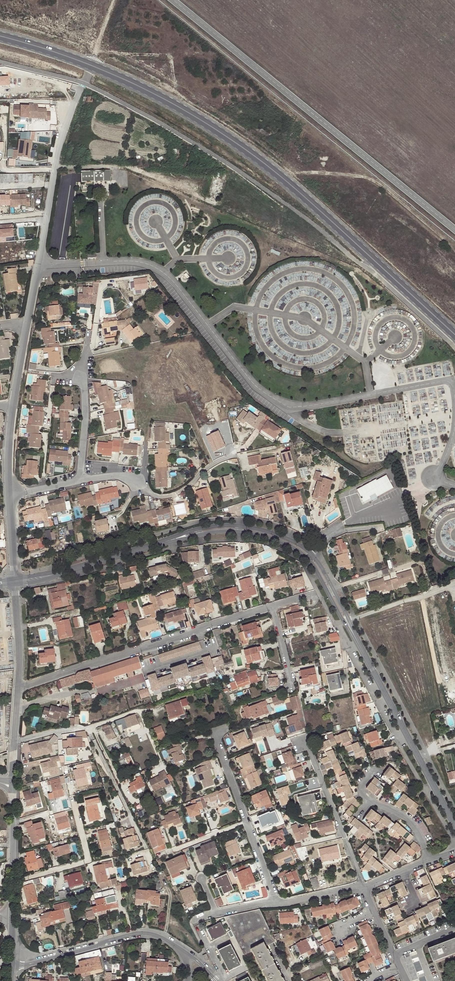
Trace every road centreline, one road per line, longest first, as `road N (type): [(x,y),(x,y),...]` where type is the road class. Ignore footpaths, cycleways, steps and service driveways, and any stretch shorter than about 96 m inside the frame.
road 1 (tertiary): [(454,335),(280,176),(211,127),(113,75),(0,37)]
road 2 (residential): [(19,686),(272,607)]
road 3 (unclassified): [(353,634),(314,555),(288,538),(213,526),(166,542)]
road 4 (unclassified): [(166,542),(240,531),(288,545),(309,560),(353,634)]
road 5 (unclassified): [(353,634),(454,830)]
road 6 (unclassified): [(170,941),(140,935),(12,965)]
road 7 (unclassified): [(15,582),(166,542)]
road 8 (residential): [(363,885),(306,741)]
road 9 (residential): [(428,861),(408,819),(362,791),(372,770),(395,764)]
road 10 (residential): [(77,808),(89,859),(11,882)]

